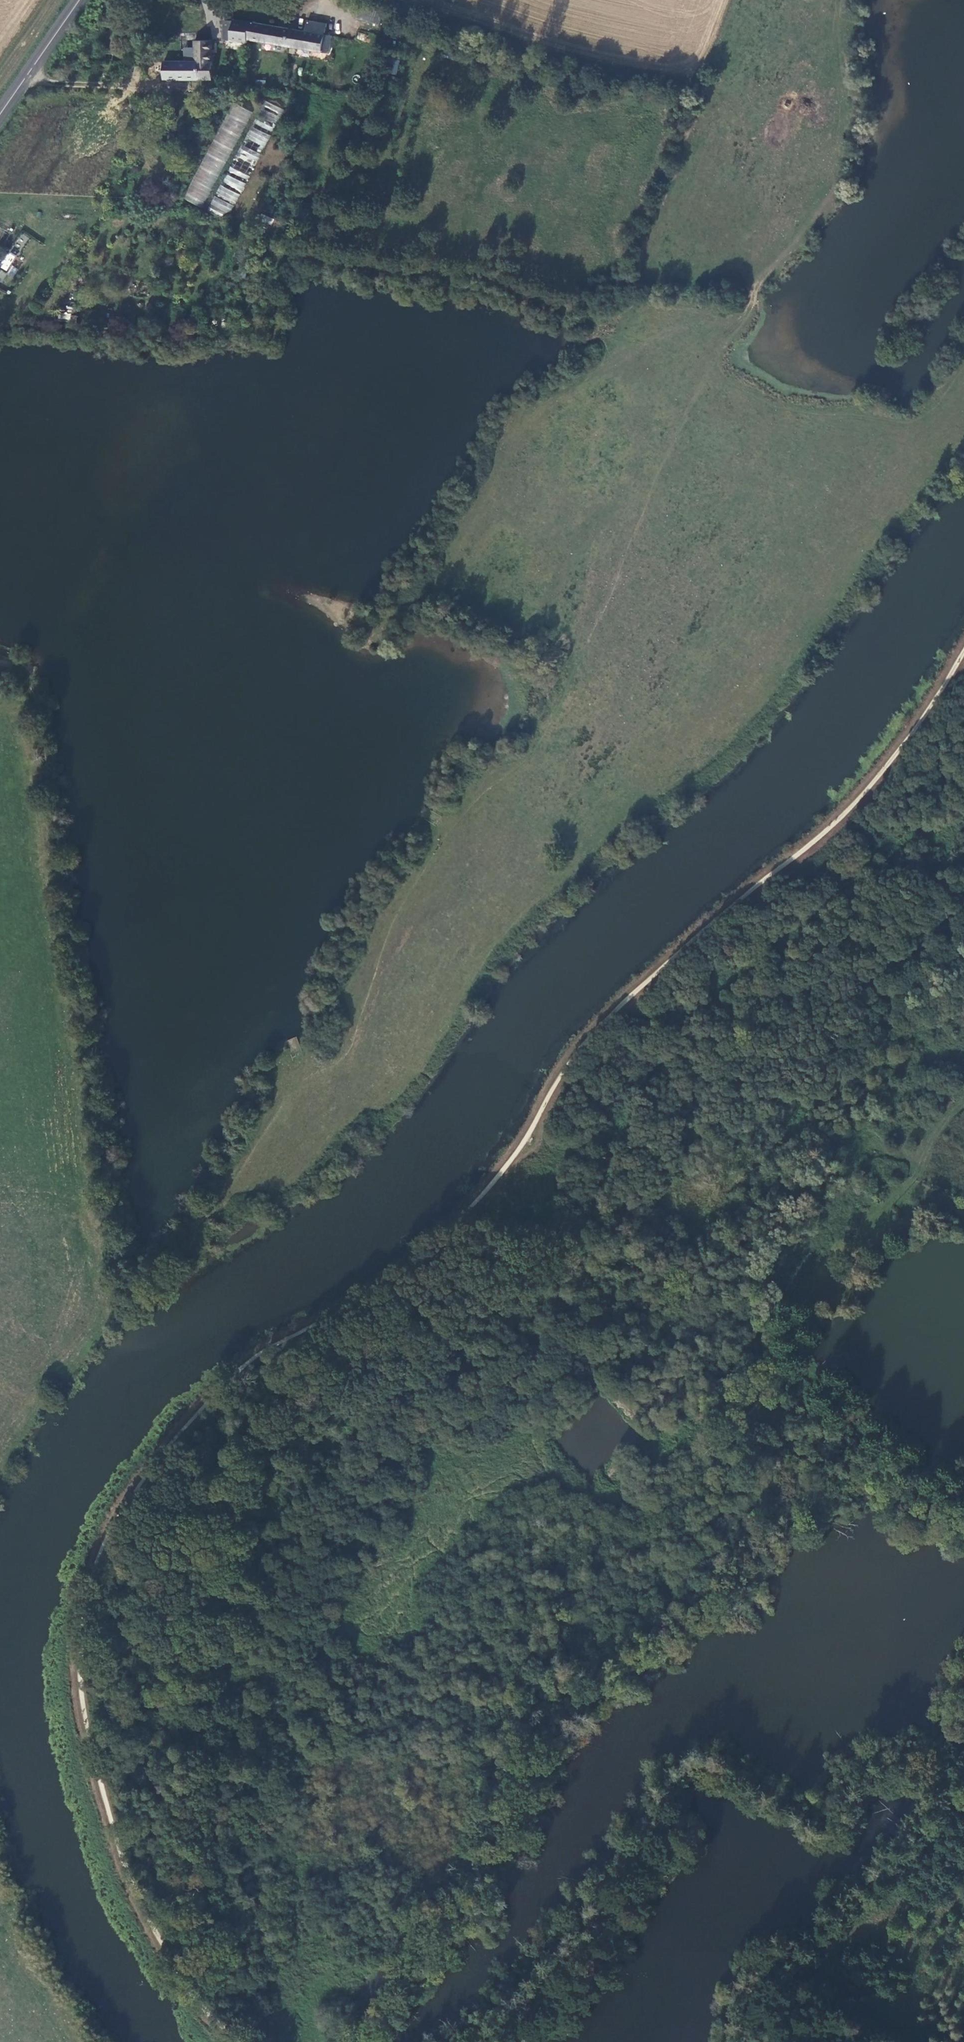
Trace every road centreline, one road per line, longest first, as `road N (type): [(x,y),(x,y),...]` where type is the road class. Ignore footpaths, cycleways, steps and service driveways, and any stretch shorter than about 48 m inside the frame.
road 1 (tertiary): [(0,107),(78,0)]

